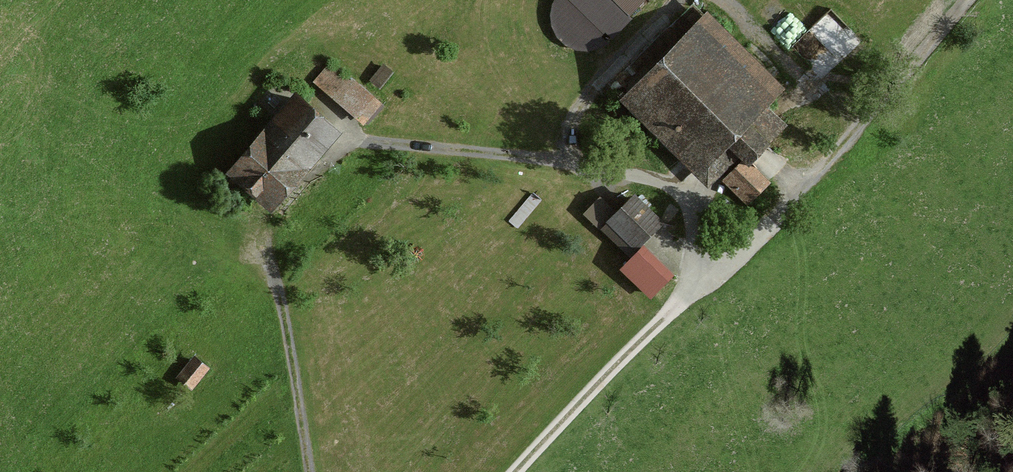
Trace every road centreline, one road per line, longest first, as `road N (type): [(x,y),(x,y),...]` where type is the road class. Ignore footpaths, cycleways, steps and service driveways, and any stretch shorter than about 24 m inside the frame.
road 1 (track): [(525,471),(691,299),(753,249),(983,0)]
road 2 (track): [(374,146),(660,184),(690,197),(736,263)]
road 3 (track): [(309,471),(273,242)]

